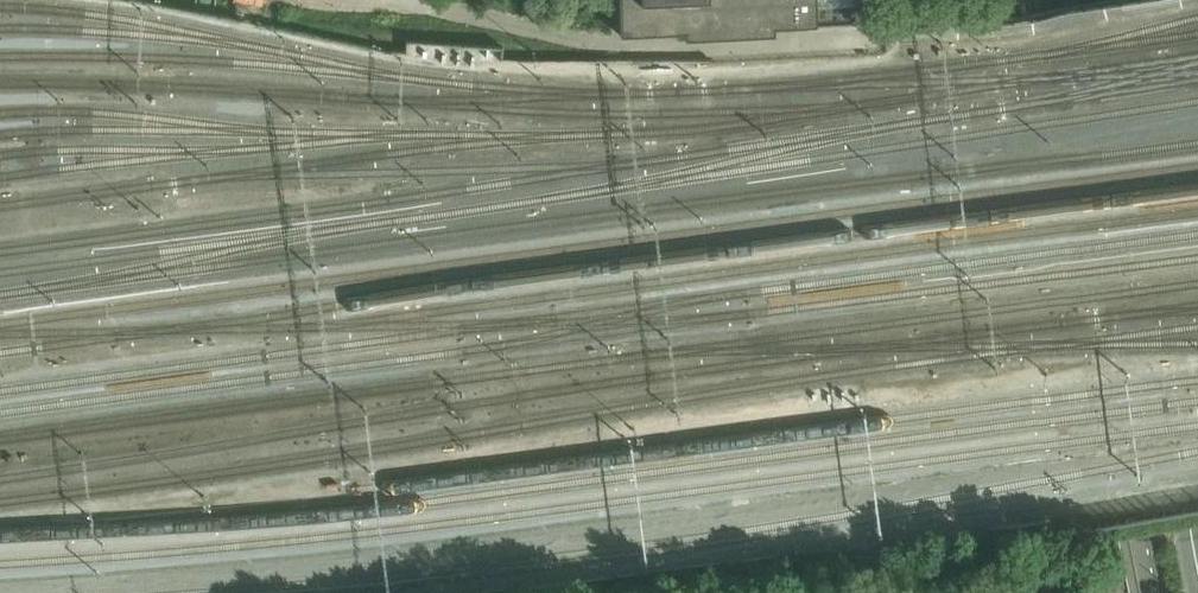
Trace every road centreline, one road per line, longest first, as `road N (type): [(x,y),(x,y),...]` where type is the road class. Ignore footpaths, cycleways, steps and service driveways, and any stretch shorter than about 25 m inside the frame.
road 1 (primary): [(1048,0),(1149,592)]
road 2 (primary): [(1098,0),(1197,583)]
road 3 (primary): [(1197,302),(1146,0)]

